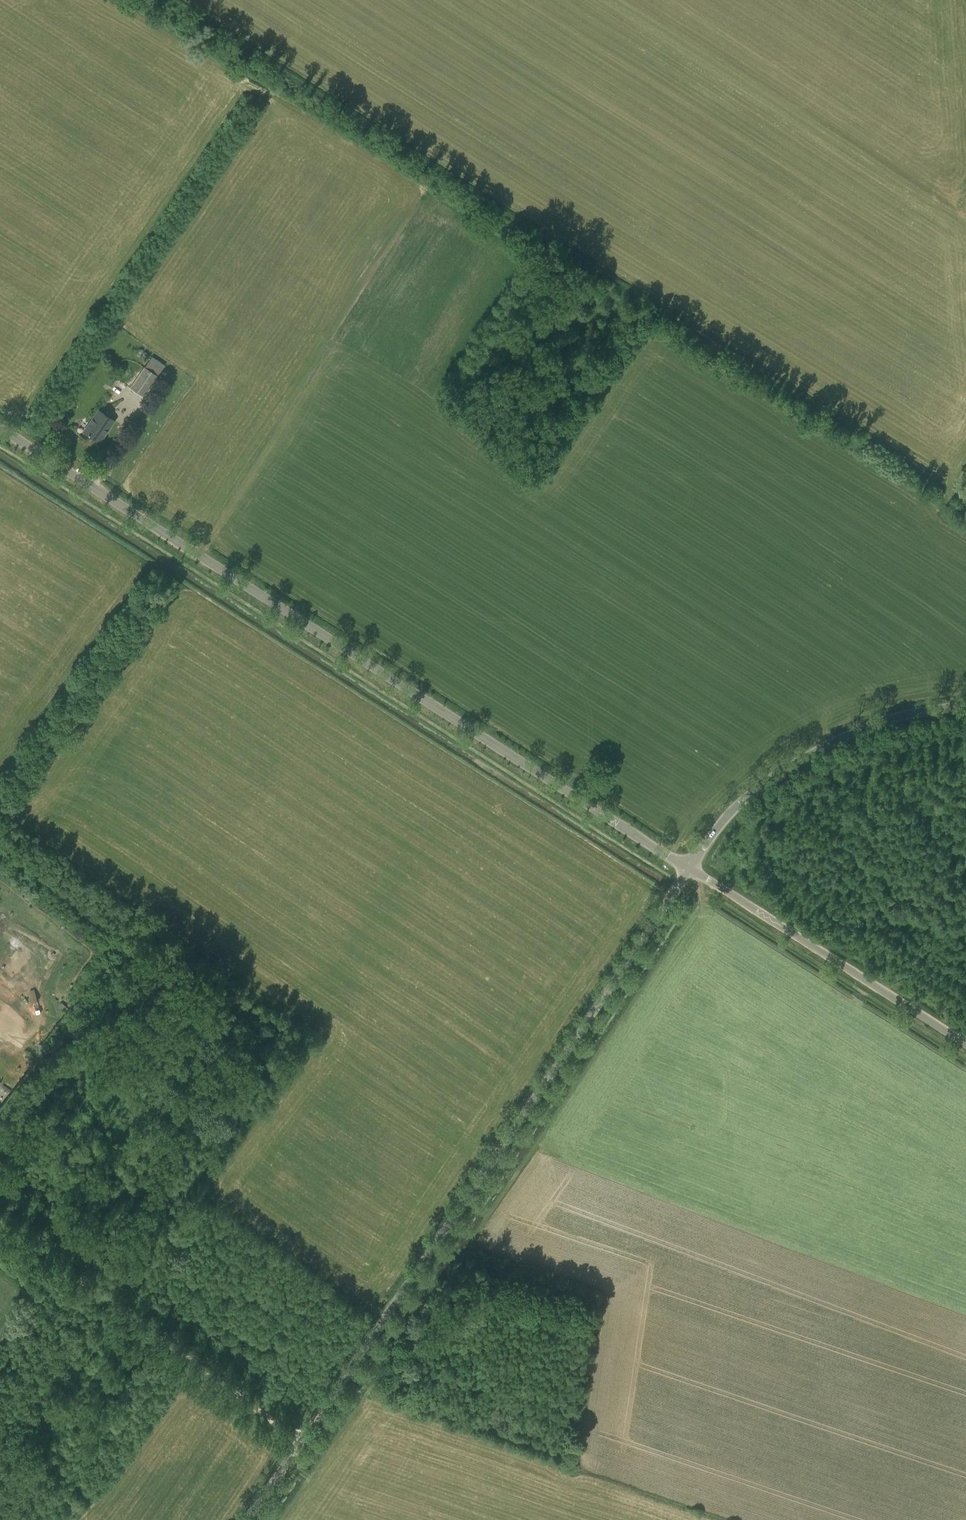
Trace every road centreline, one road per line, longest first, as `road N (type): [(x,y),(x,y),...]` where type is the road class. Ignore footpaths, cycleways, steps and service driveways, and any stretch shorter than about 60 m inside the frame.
road 1 (unclassified): [(688,866),(0,413)]
road 2 (unclassified): [(301,1441),(688,866)]
road 3 (unclassified): [(301,1441),(0,1222)]
road 4 (unclassified): [(688,866),(748,796),(812,751),(881,719),(965,705)]
road 5 (unclassified): [(965,1045),(688,866)]

